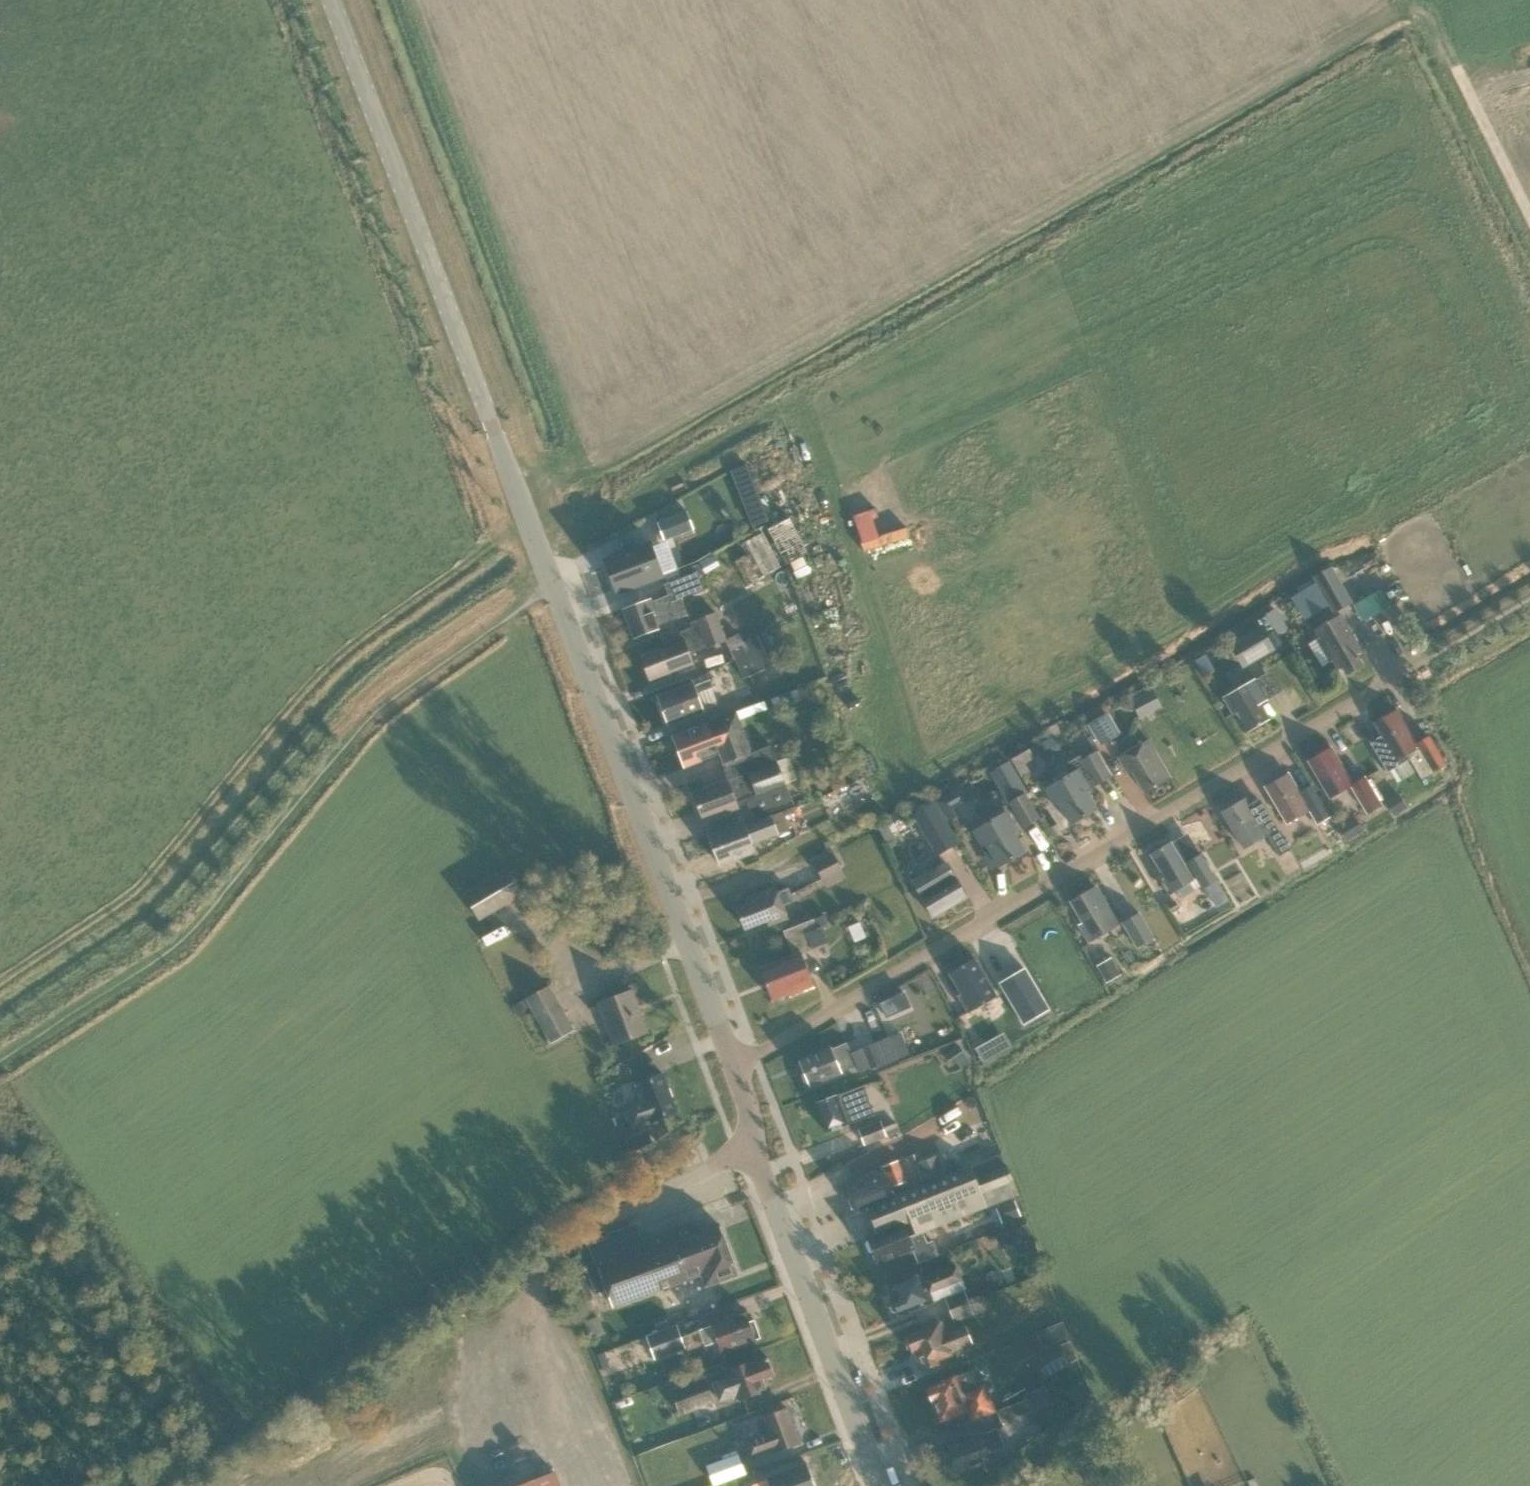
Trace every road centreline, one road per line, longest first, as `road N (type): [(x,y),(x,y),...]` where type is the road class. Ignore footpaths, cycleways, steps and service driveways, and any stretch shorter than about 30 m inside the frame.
road 1 (tertiary): [(733,1065),(332,0)]
road 2 (residential): [(733,1065),(1398,676)]
road 3 (tertiary): [(879,1485),(770,1195),(733,1065)]

